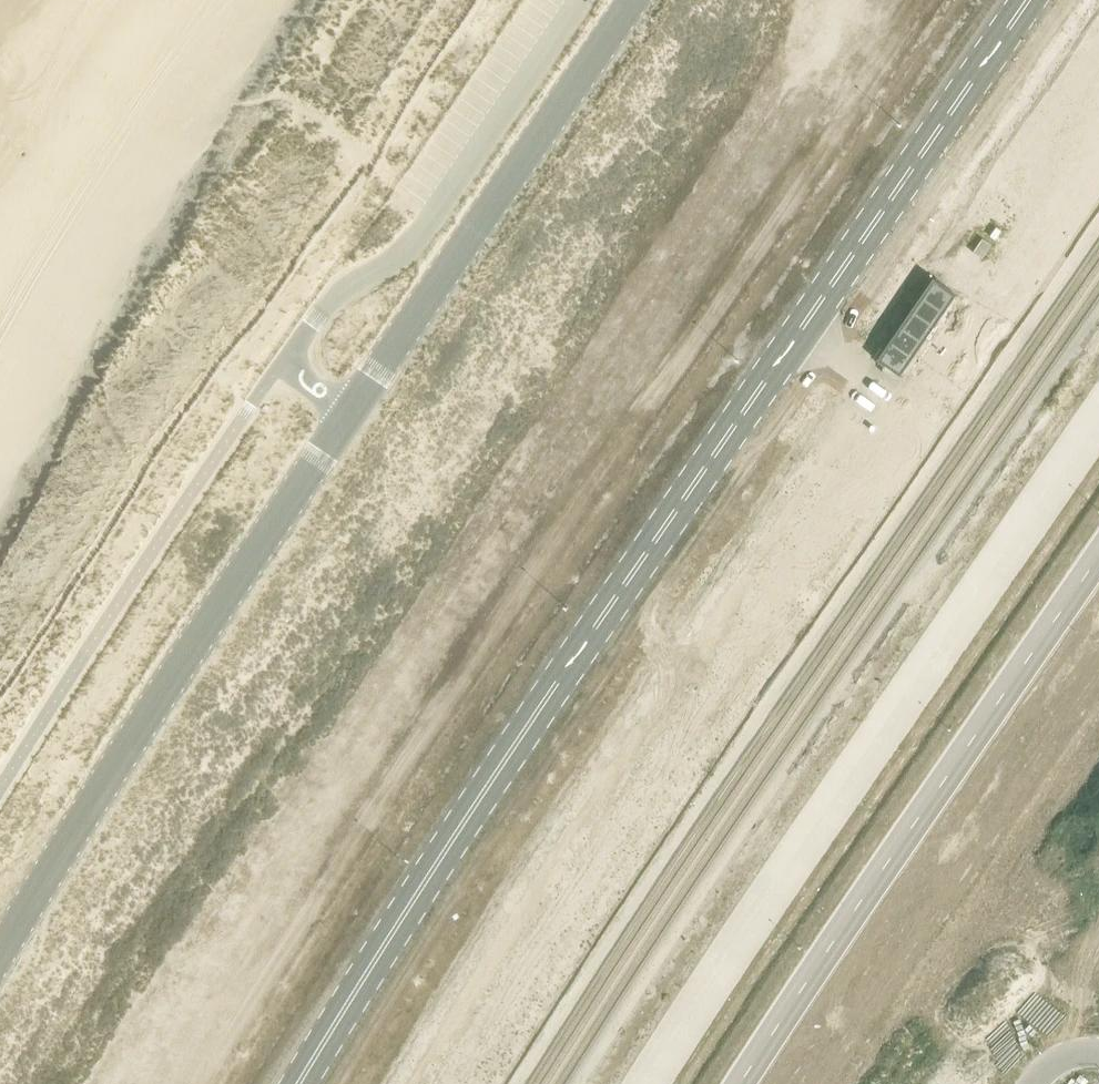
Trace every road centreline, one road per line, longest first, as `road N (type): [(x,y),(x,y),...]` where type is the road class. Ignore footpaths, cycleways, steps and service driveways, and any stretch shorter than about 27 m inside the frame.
road 1 (secondary): [(1028,0),(466,820),(299,1083)]
road 2 (unclassified): [(351,412),(122,755),(0,957)]
road 3 (unclassified): [(740,1083),(1098,555)]
road 4 (unclassified): [(586,0),(429,227),(335,301),(286,364),(351,412)]
road 5 (unclassified): [(634,0),(351,412)]

